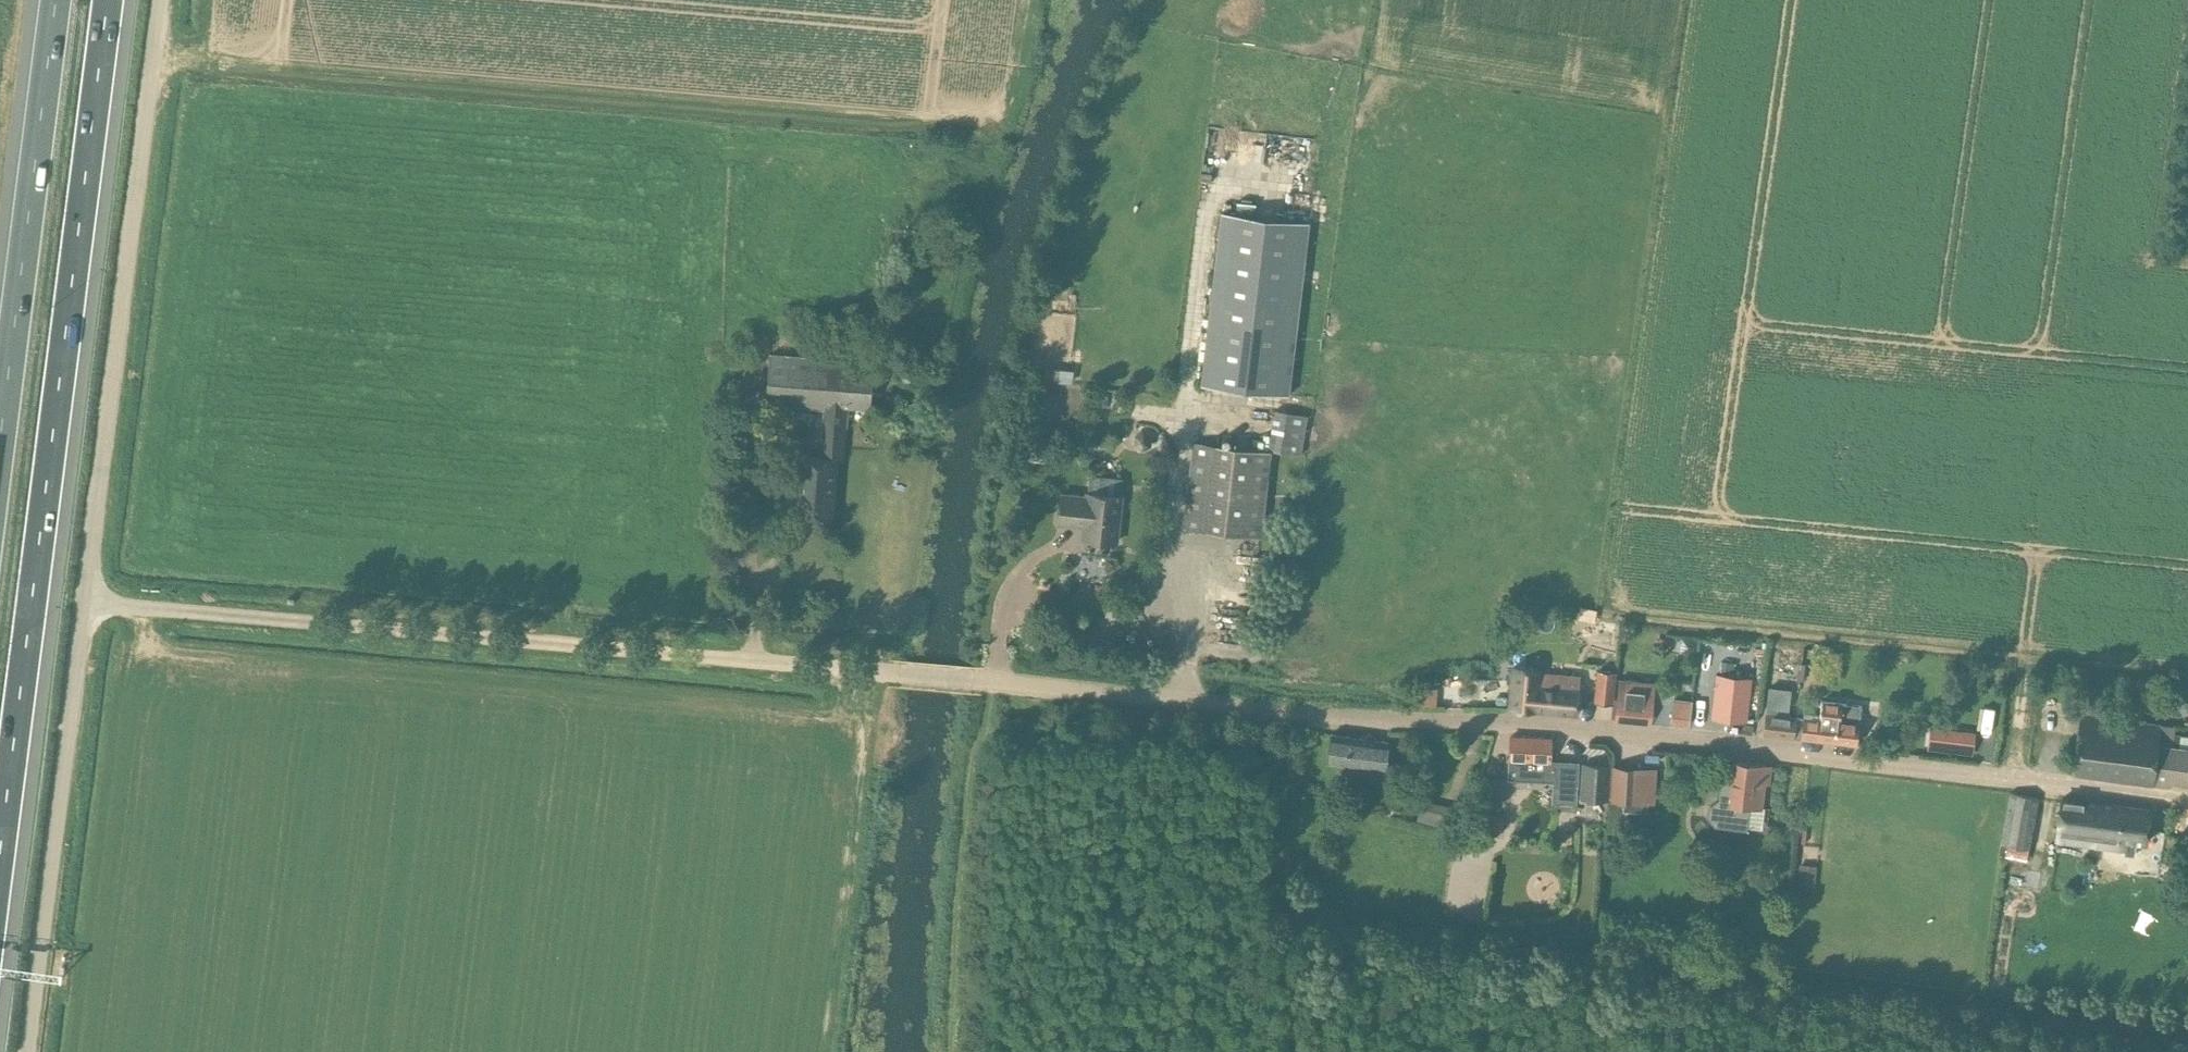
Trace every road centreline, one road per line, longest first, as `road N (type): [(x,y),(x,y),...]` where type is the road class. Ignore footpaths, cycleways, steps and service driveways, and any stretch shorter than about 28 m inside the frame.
road 1 (unclassified): [(2187,805),(1473,724),(87,605)]
road 2 (motorway): [(0,864),(109,0)]
road 3 (unclassified): [(87,605),(162,0)]
road 4 (motorway): [(56,0),(0,449)]
road 5 (unclassified): [(30,1051),(87,605)]

